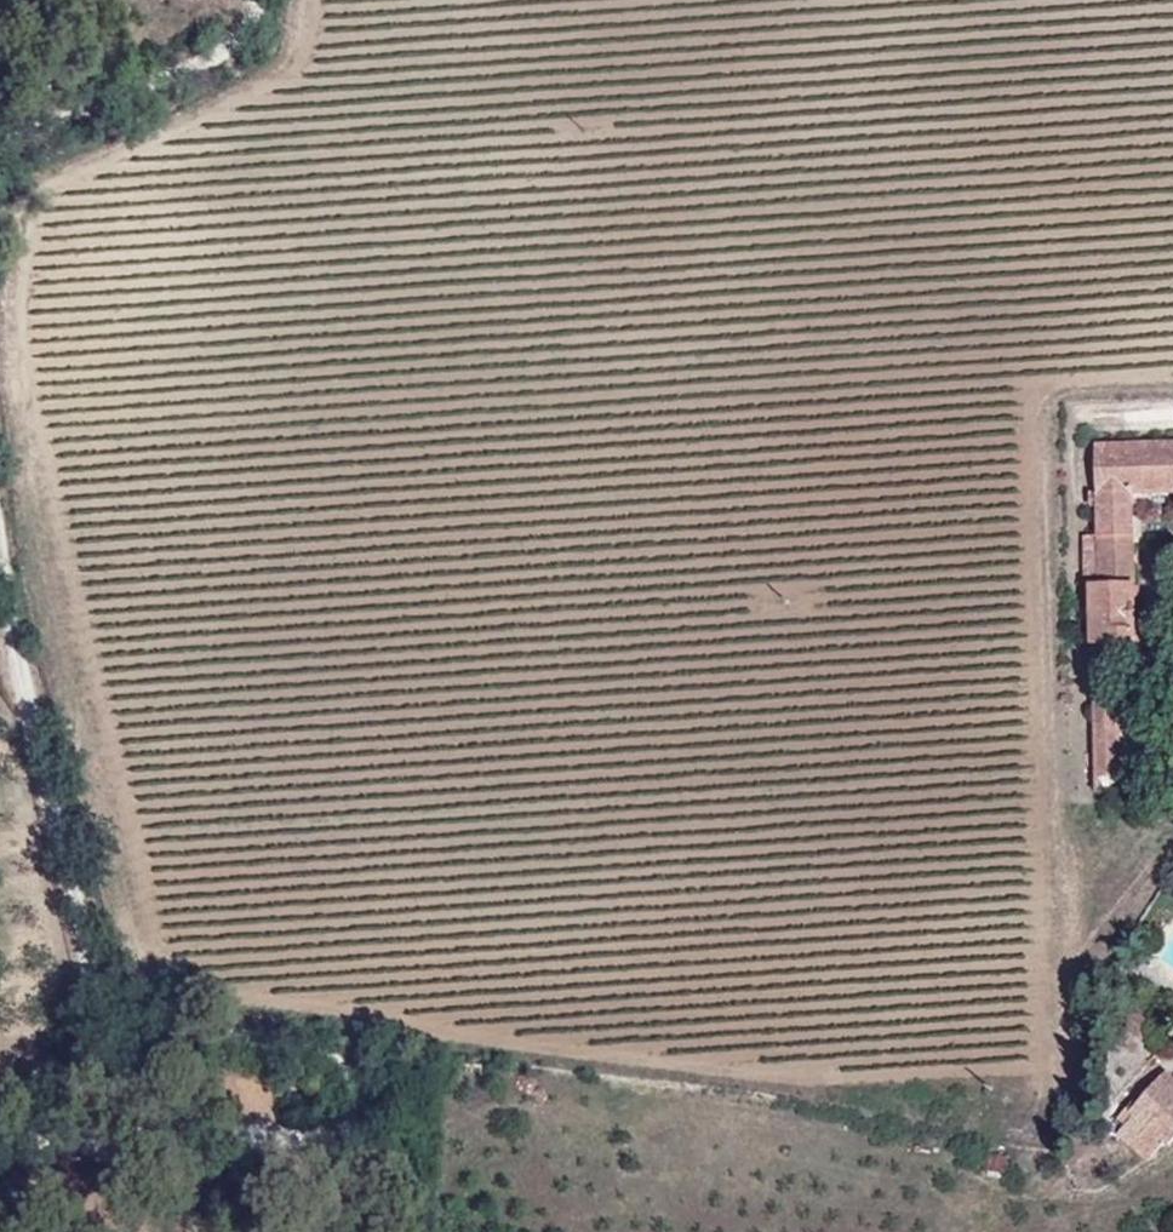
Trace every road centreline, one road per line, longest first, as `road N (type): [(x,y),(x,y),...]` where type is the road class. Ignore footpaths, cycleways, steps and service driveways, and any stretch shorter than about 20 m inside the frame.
road 1 (unclassified): [(0,535),(101,1006),(147,1028),(232,1027),(328,1056),(371,1099),(391,1231)]
road 2 (unclassified): [(270,0),(272,24),(228,48),(0,145)]

